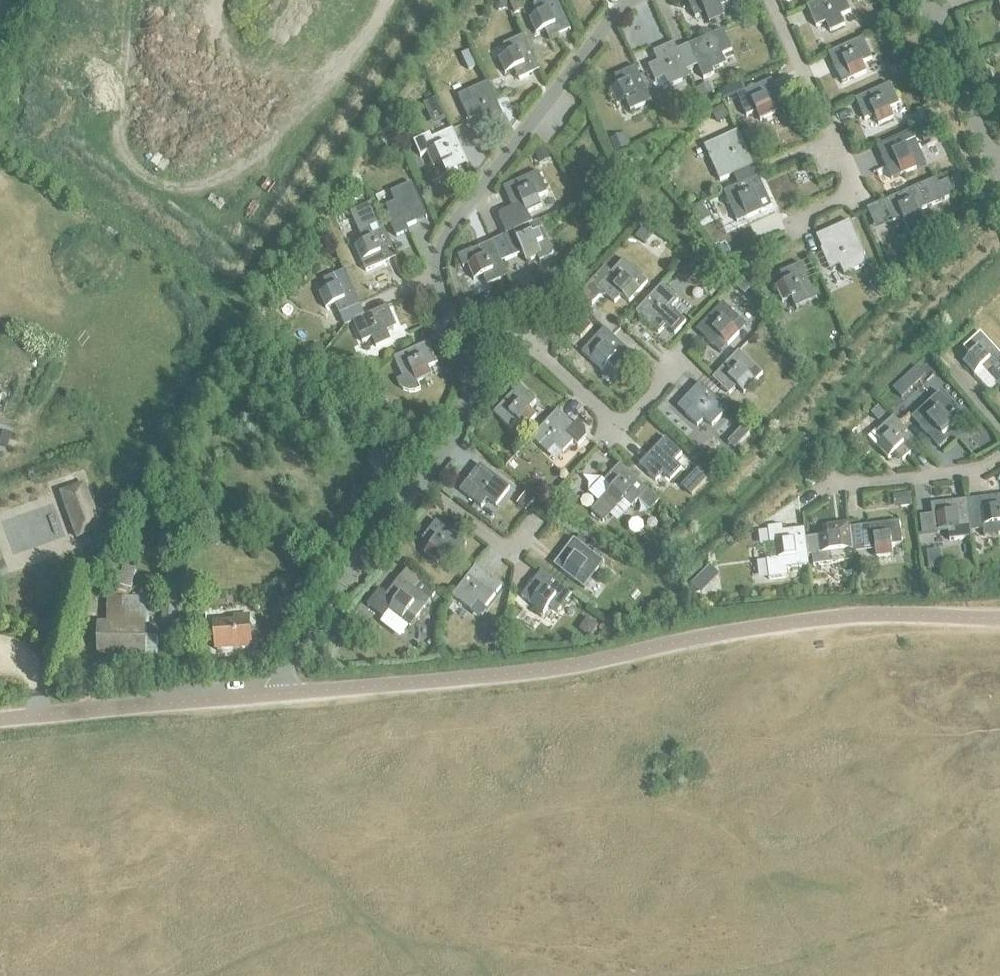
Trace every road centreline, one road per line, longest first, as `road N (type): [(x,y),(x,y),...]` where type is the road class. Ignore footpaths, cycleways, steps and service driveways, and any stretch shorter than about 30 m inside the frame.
road 1 (unclassified): [(0,720),(555,669),(839,617),(999,618)]

